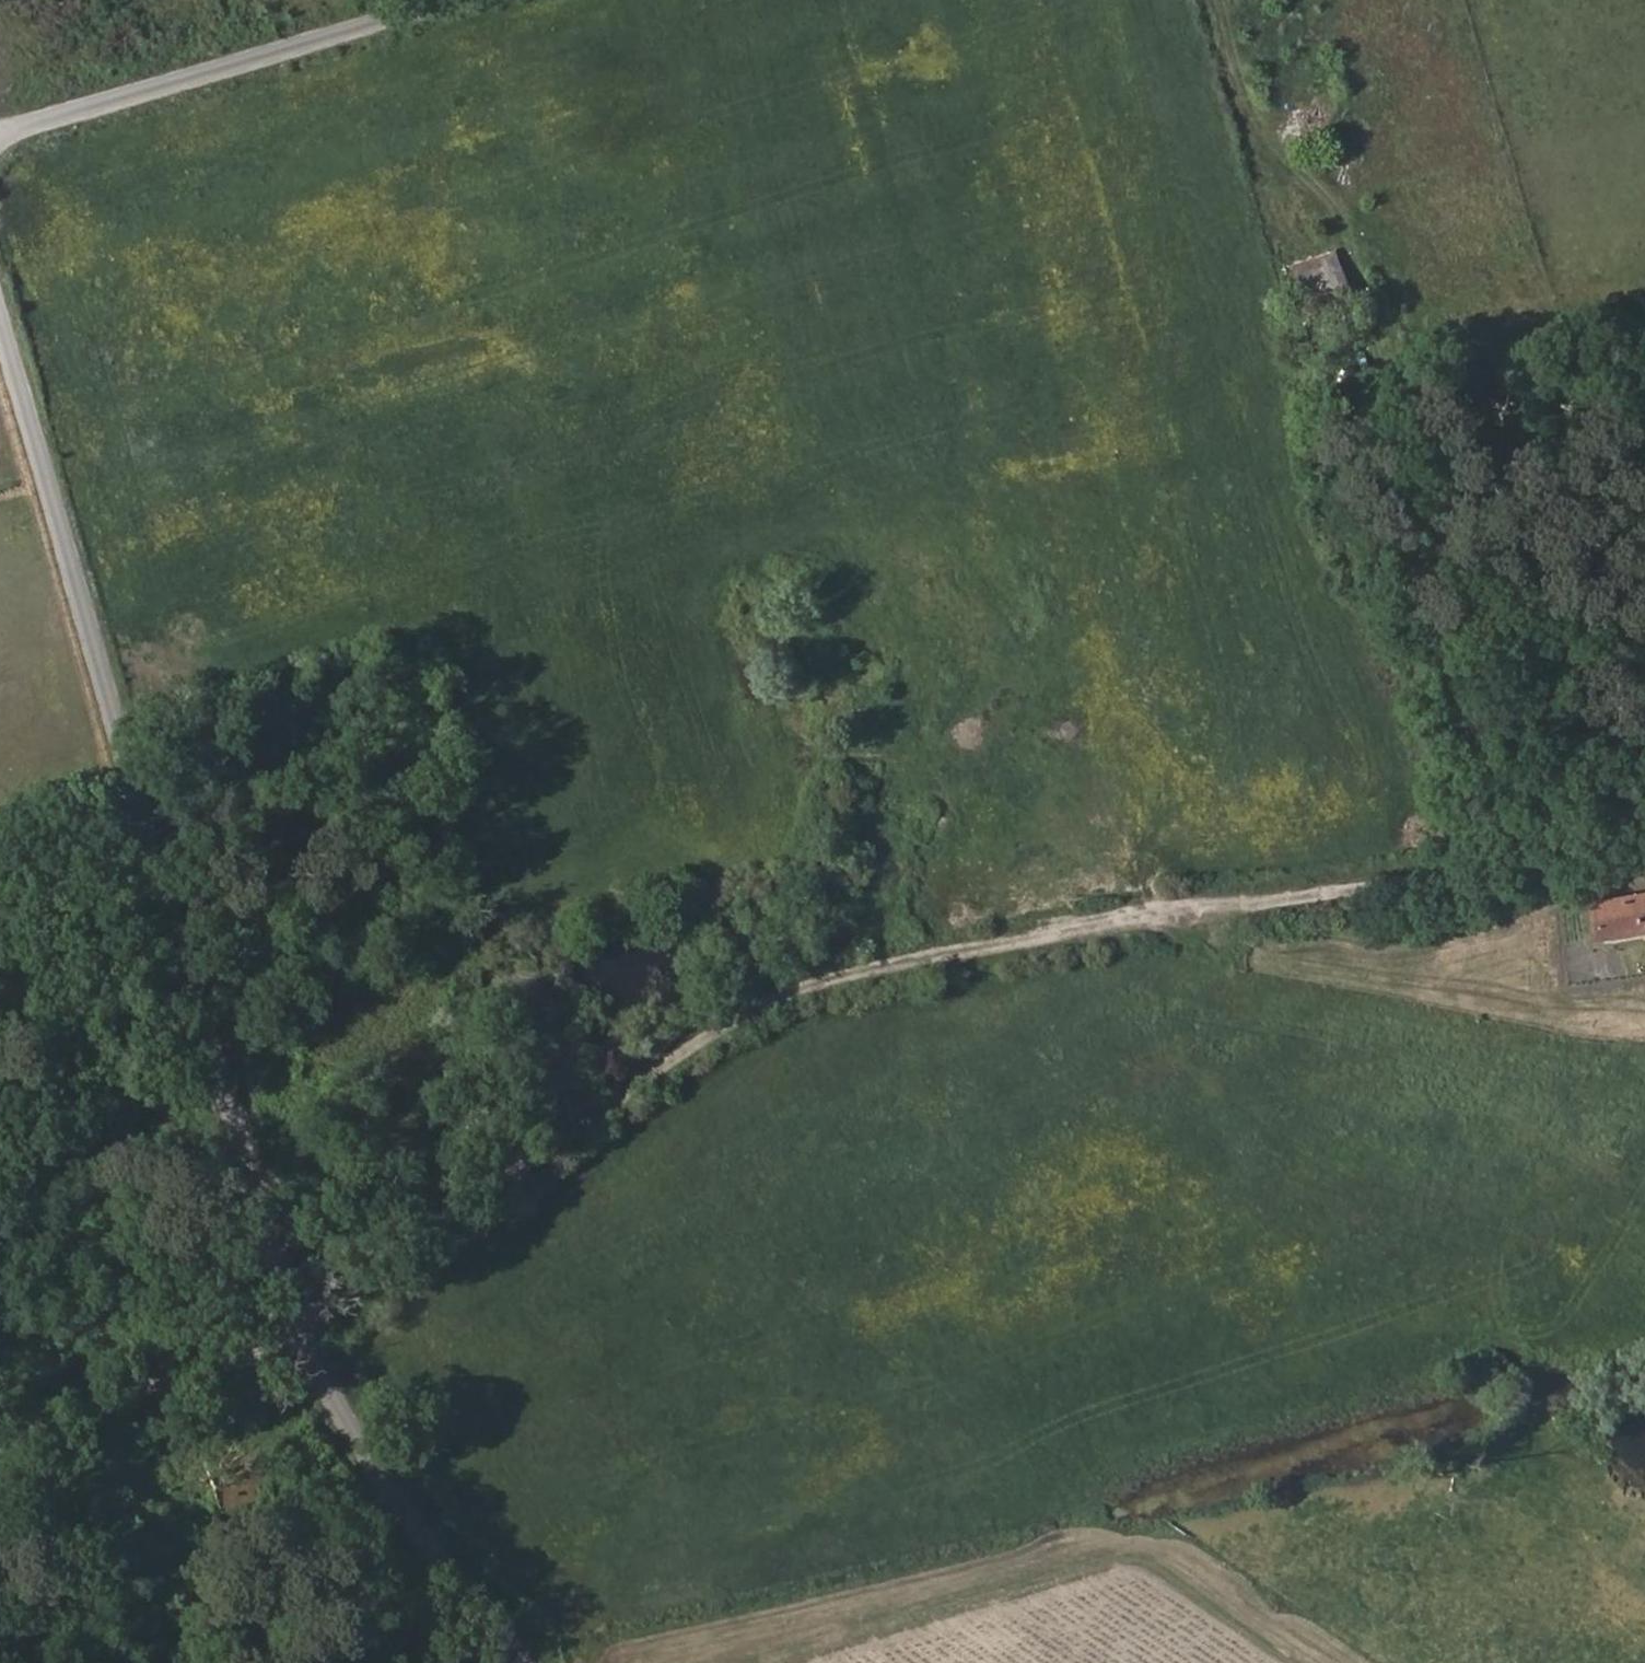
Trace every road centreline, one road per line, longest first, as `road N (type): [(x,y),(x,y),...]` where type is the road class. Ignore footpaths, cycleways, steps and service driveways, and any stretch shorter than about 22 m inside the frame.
road 1 (residential): [(527,1662),(432,1553),(333,1308),(0,220)]
road 2 (track): [(333,1308),(514,1160),(717,1027),(841,979),(1287,894),(1644,844)]
road 3 (residential): [(0,139),(466,0)]

